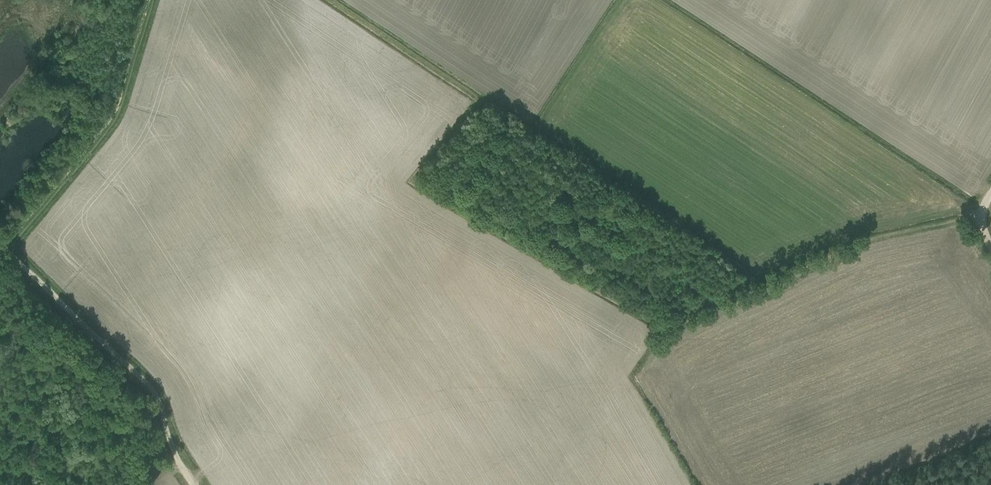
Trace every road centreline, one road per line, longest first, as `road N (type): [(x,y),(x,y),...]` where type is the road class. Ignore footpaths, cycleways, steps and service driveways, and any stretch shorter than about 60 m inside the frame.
road 1 (track): [(192,484),(150,390),(7,252)]

